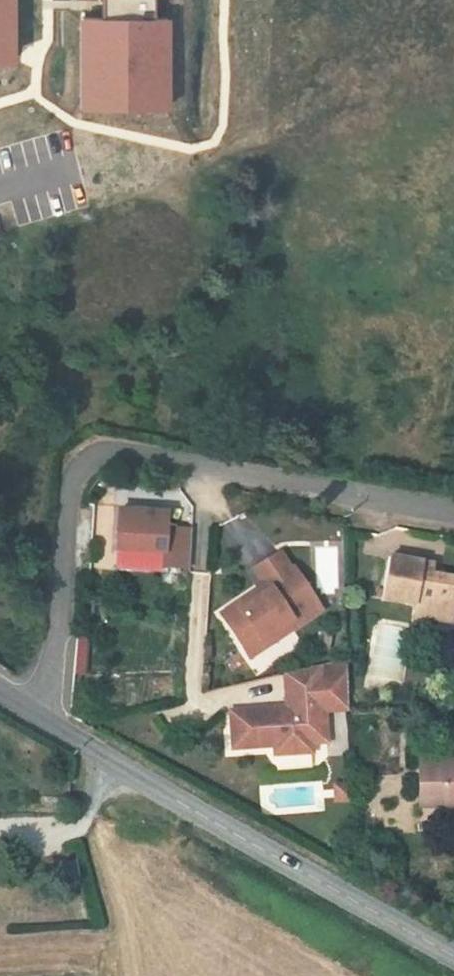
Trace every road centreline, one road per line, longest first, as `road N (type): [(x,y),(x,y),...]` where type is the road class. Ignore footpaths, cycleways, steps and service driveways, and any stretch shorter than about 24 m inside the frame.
road 1 (residential): [(453,512),(107,451),(87,458),(70,481),(47,724)]
road 2 (tertiary): [(47,724),(453,952)]

